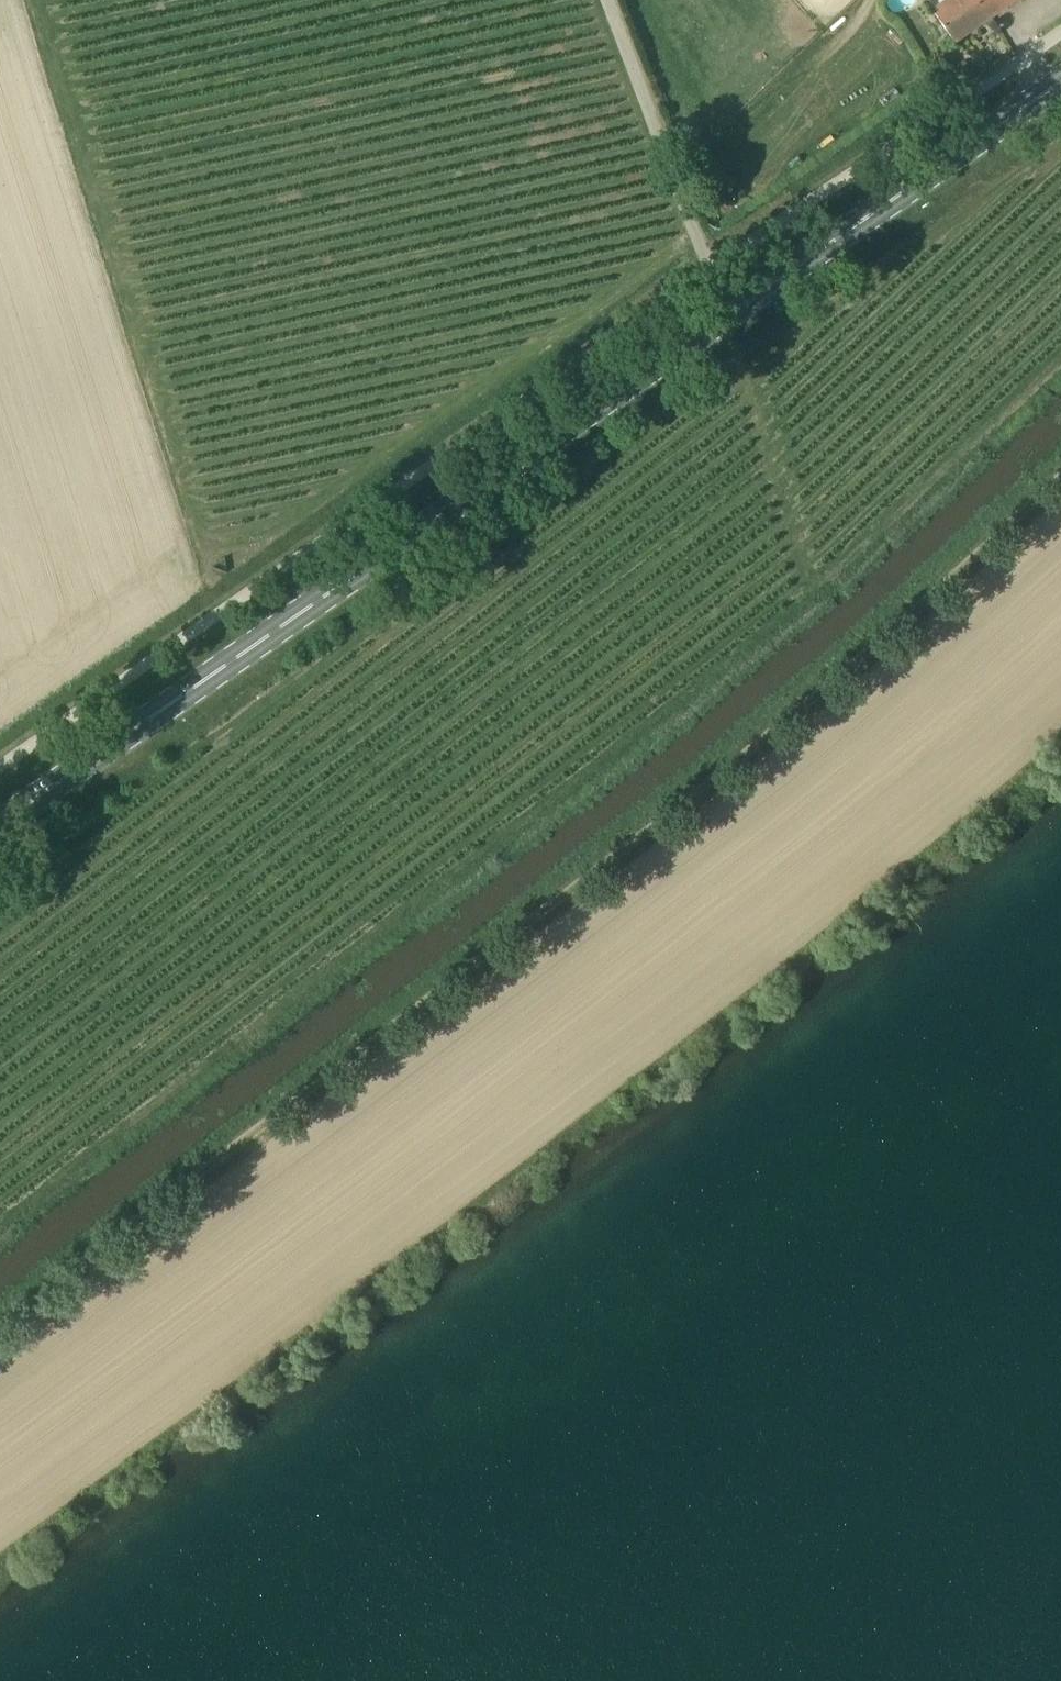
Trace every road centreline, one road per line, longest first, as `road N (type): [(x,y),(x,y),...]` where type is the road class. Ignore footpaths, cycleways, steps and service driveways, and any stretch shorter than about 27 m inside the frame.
road 1 (primary): [(0,823),(736,308)]
road 2 (primary): [(736,308),(1060,82)]
road 3 (unclassified): [(736,308),(708,270),(609,0)]

